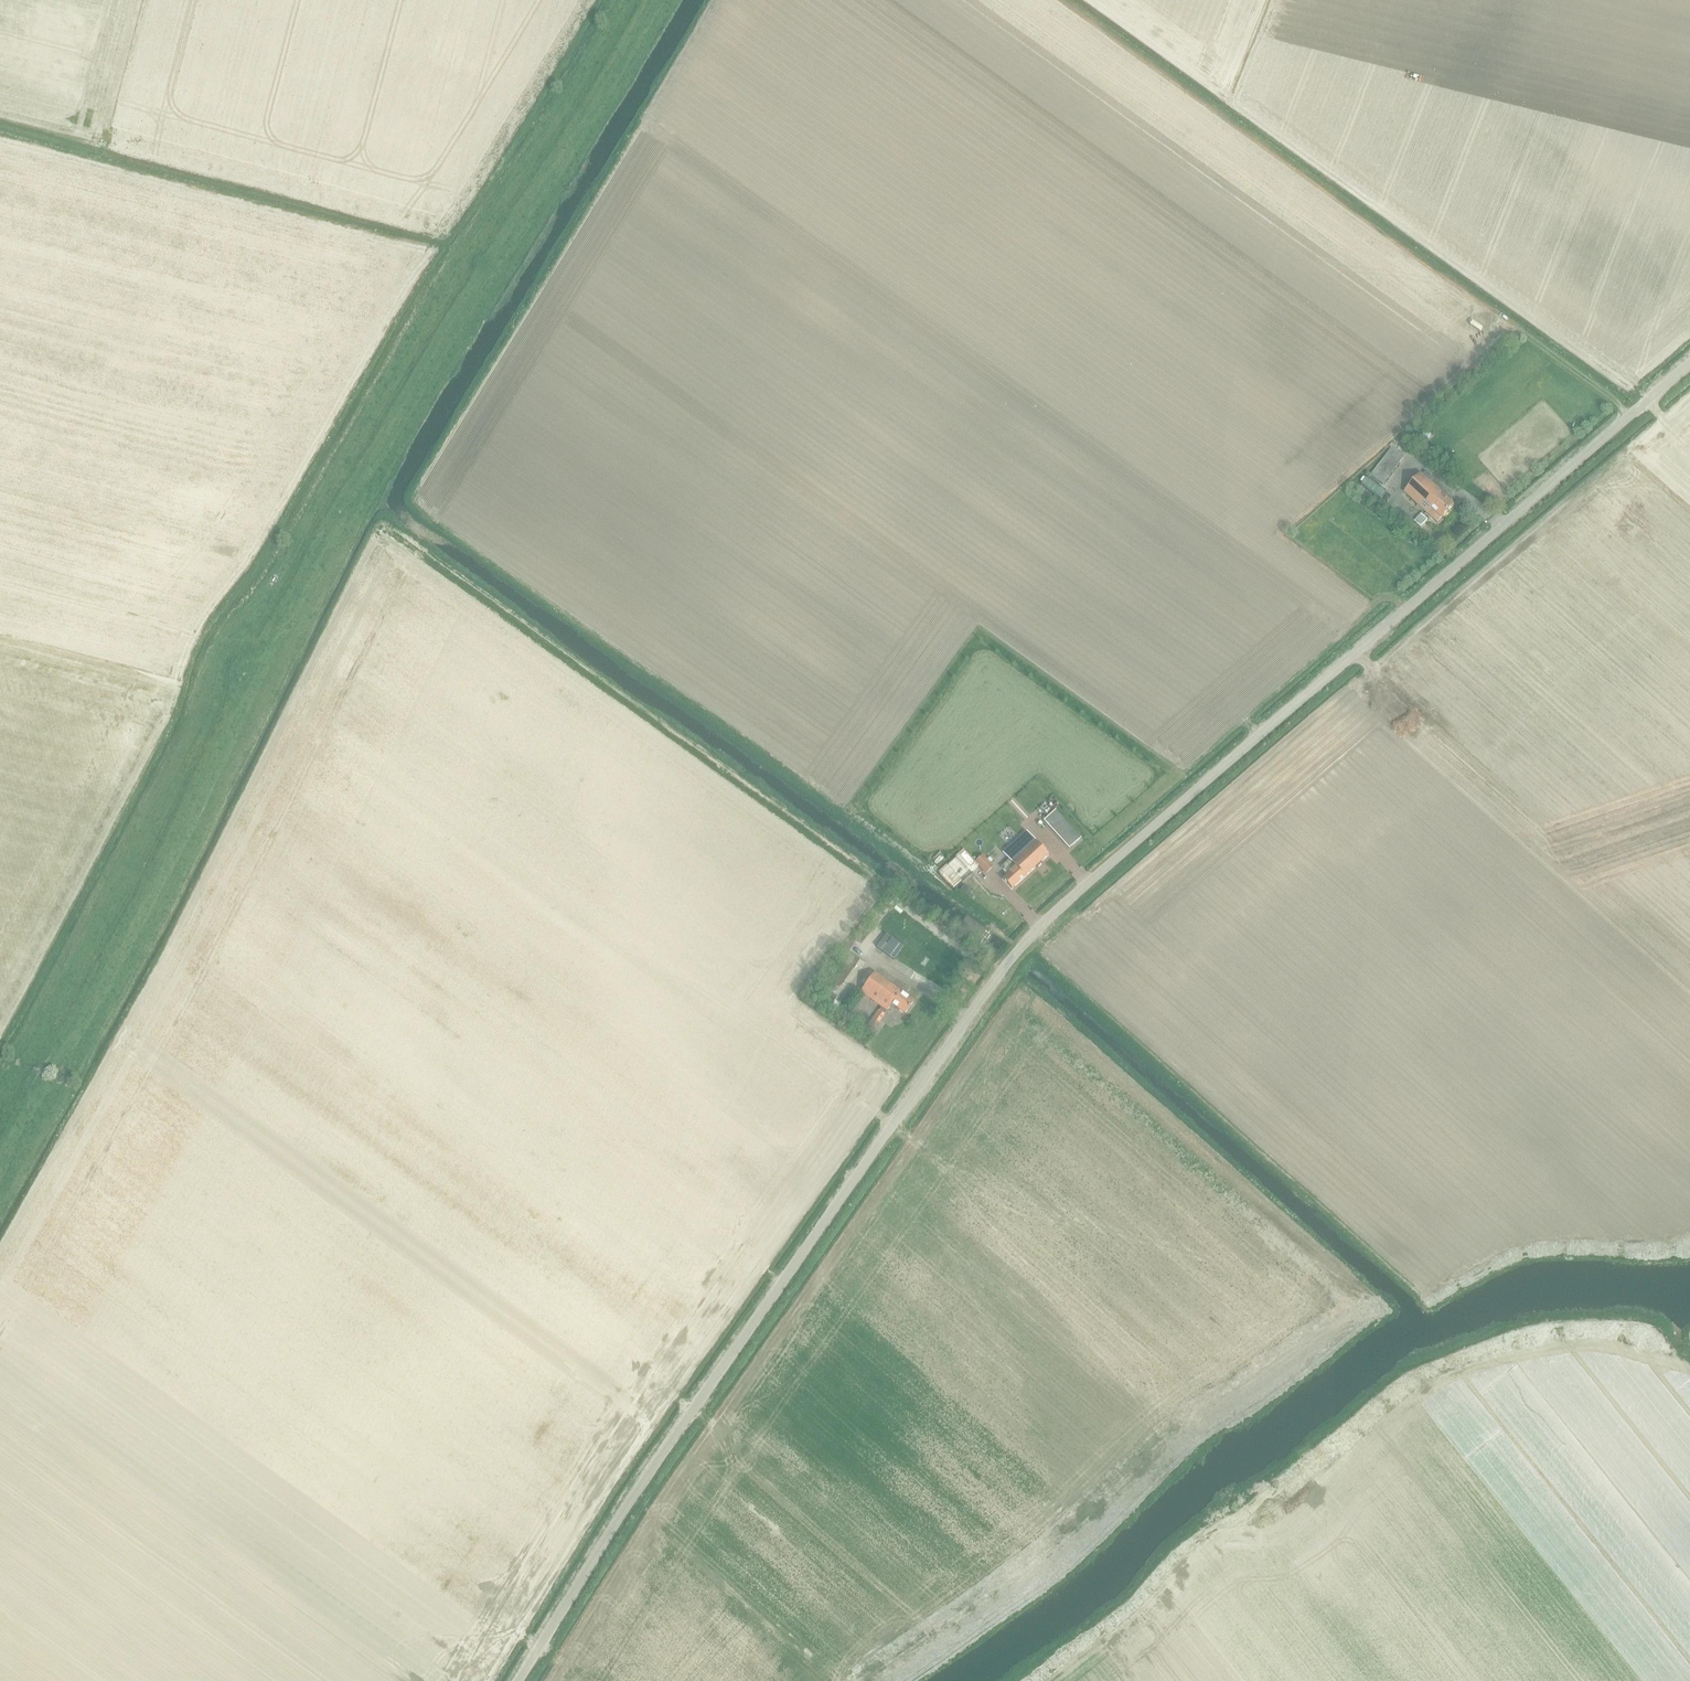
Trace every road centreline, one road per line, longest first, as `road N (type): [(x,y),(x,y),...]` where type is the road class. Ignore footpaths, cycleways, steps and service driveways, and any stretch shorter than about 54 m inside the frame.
road 1 (unclassified): [(517,1680),(692,1411),(992,982),(1041,925),(1689,361)]

